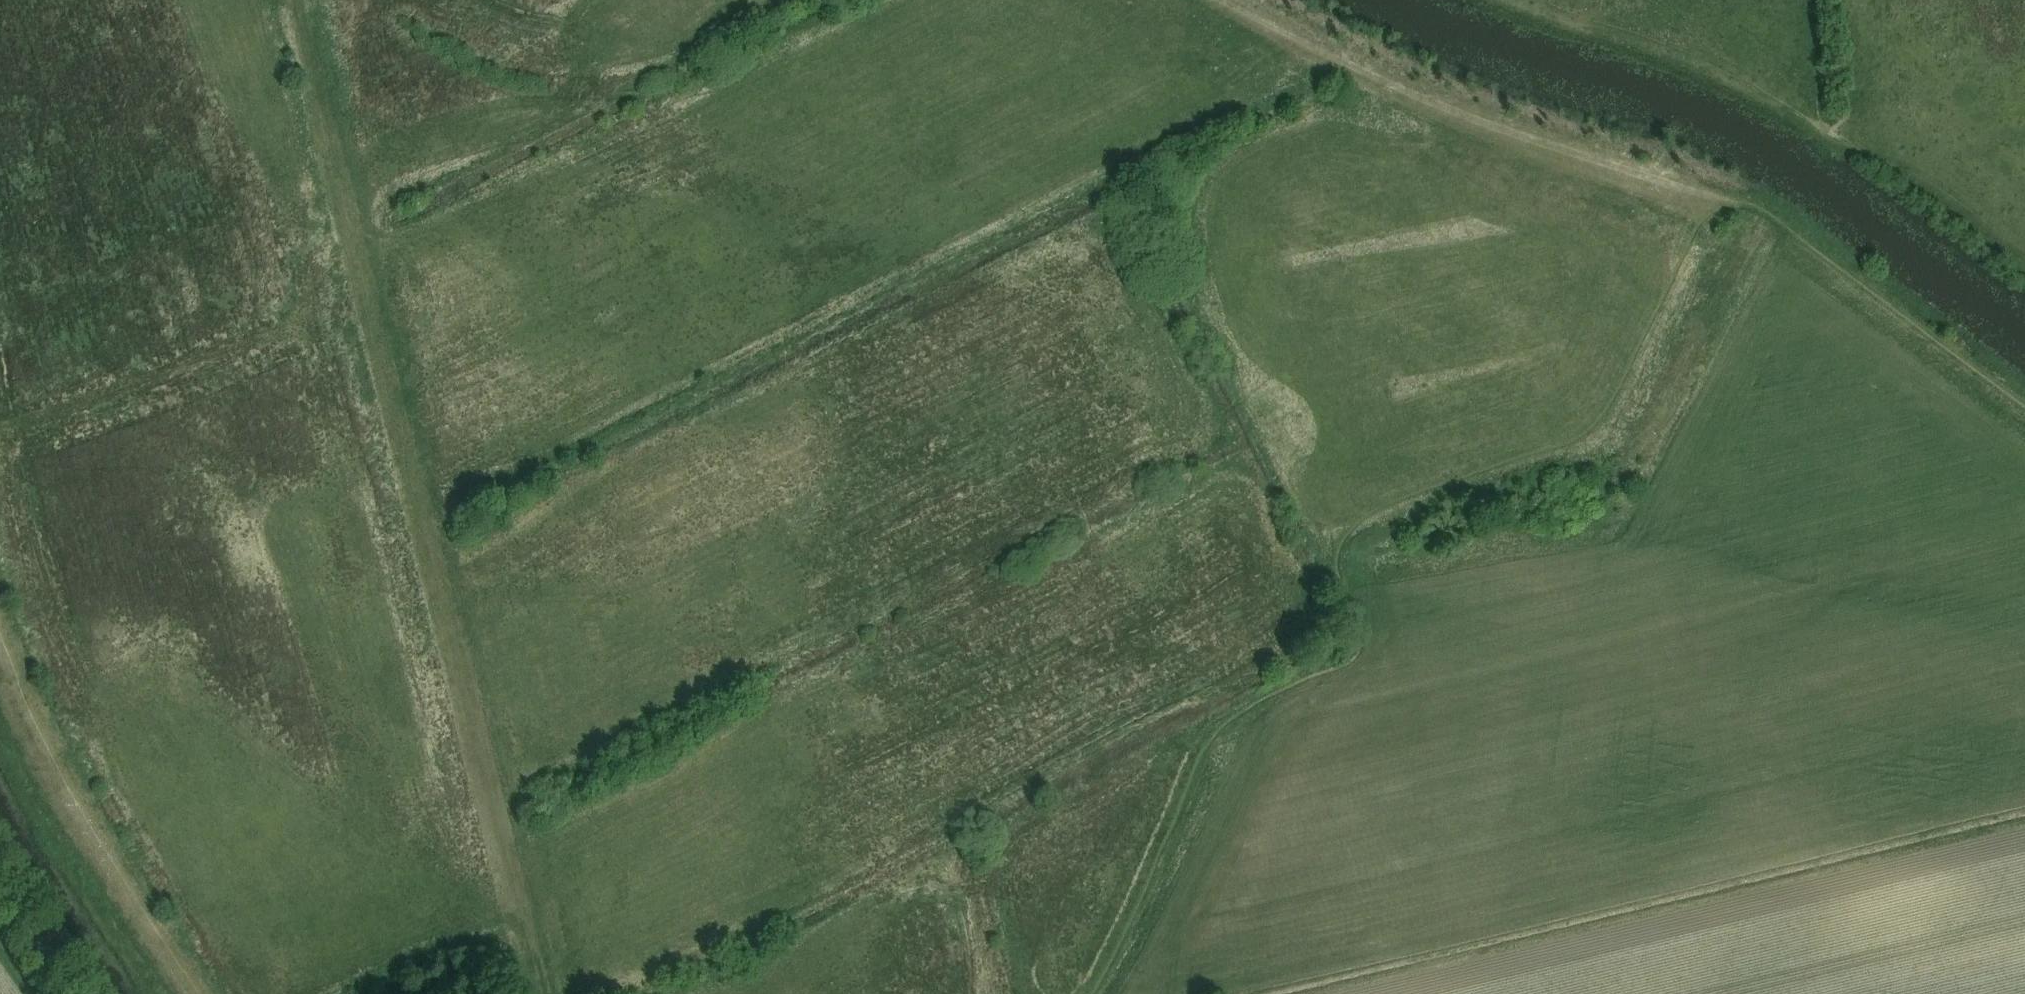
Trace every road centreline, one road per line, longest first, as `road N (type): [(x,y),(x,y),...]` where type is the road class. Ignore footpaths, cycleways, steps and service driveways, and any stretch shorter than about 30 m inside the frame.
road 1 (unclassified): [(73,993),(0,882)]

